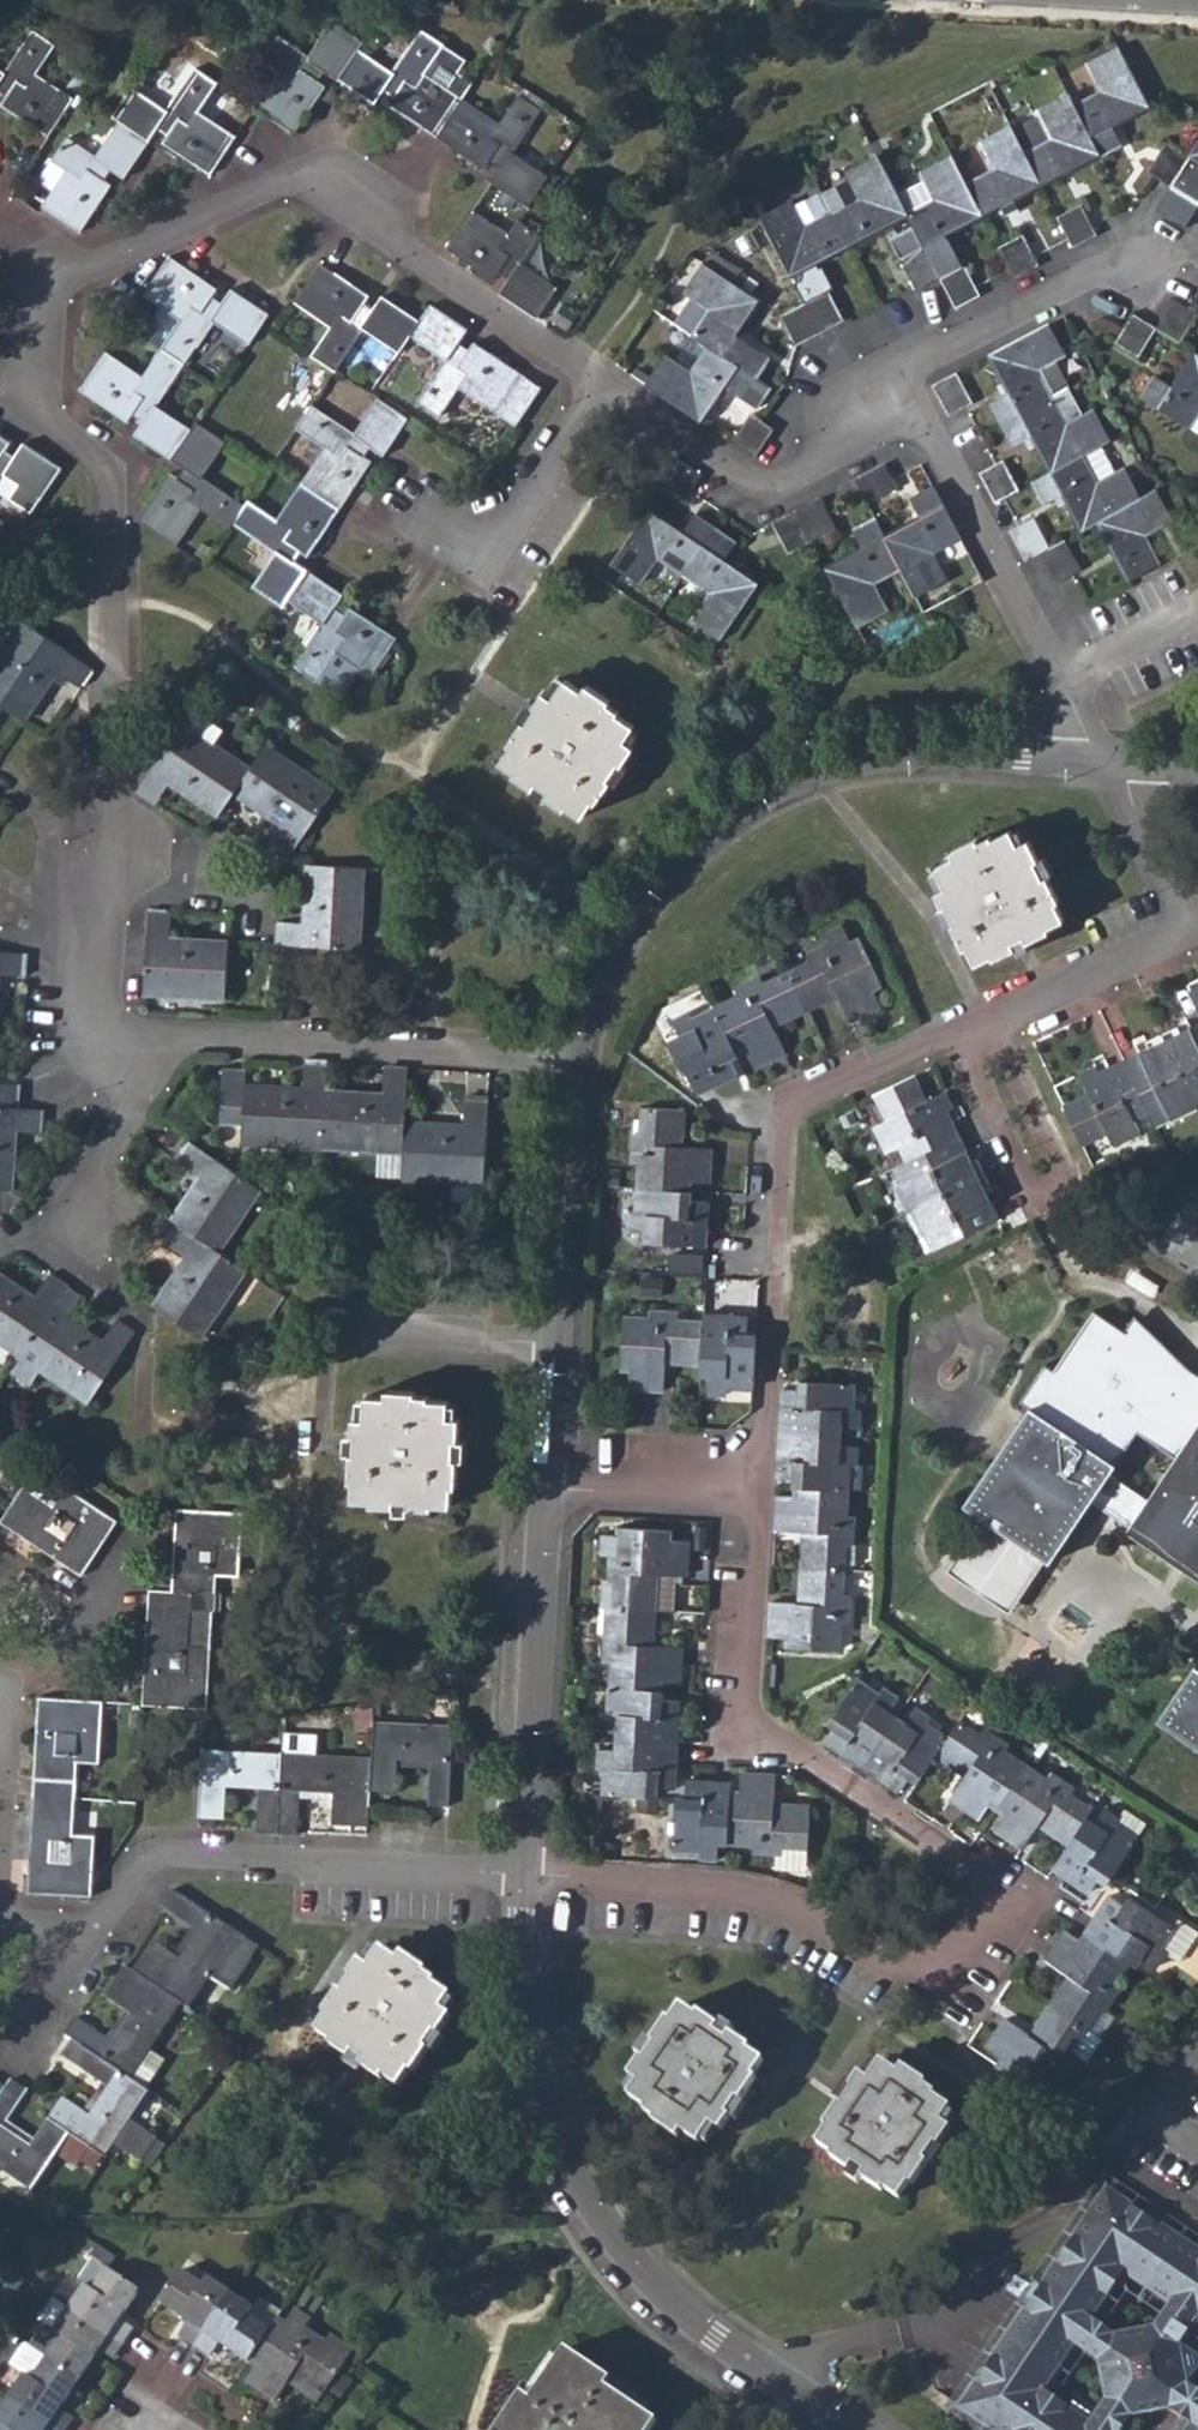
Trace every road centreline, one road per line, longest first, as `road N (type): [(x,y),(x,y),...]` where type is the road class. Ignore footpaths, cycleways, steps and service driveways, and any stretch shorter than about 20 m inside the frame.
road 1 (residential): [(600,380),(305,189),(277,190),(56,286),(41,303),(41,417),(110,477),(117,850),(92,996),(103,1039),(133,1049)]
road 2 (residential): [(762,1508),(757,1719),(978,1869),(986,1892),(938,1961),(920,1968),(812,1910),(749,1890),(523,1879)]
road 3 (residential): [(1188,918),(779,1112),(762,1508)]
road 4 (residential): [(523,1879),(529,2043),(545,2111),(573,2173),(658,2288),(852,2429)]
road 5 (residential): [(1091,762),(872,758),(741,805),(666,861),(627,909),(586,993),(571,1054)]
road 6 (residential): [(523,1879),(148,1858),(95,1927)]
road 7 (residential): [(133,1049),(194,1036),(571,1054)]
road 8 (residential): [(544,1496),(523,1879)]
road 9 (residential): [(930,433),(917,426),(887,429),(771,486),(758,484),(600,380)]
road 10 (residential): [(1091,762),(1082,724),(930,433)]
road 11 (residential): [(930,433),(908,388),(913,369),(1094,274),(1142,267)]
road 12 (residential): [(571,1054),(553,1342)]
road 13 (residential): [(133,1049),(75,1260),(121,1300)]
road 14 (residential): [(600,380),(490,556),(461,538)]
road 15 (residential): [(544,1496),(762,1508)]
road 16 (residential): [(553,1342),(369,1332)]
road 17 (residential): [(95,1927),(21,2055),(0,2061)]
road 18 (residential): [(1188,918),(1131,804),(1122,763)]
road 19 (residential): [(553,1342),(544,1496)]

